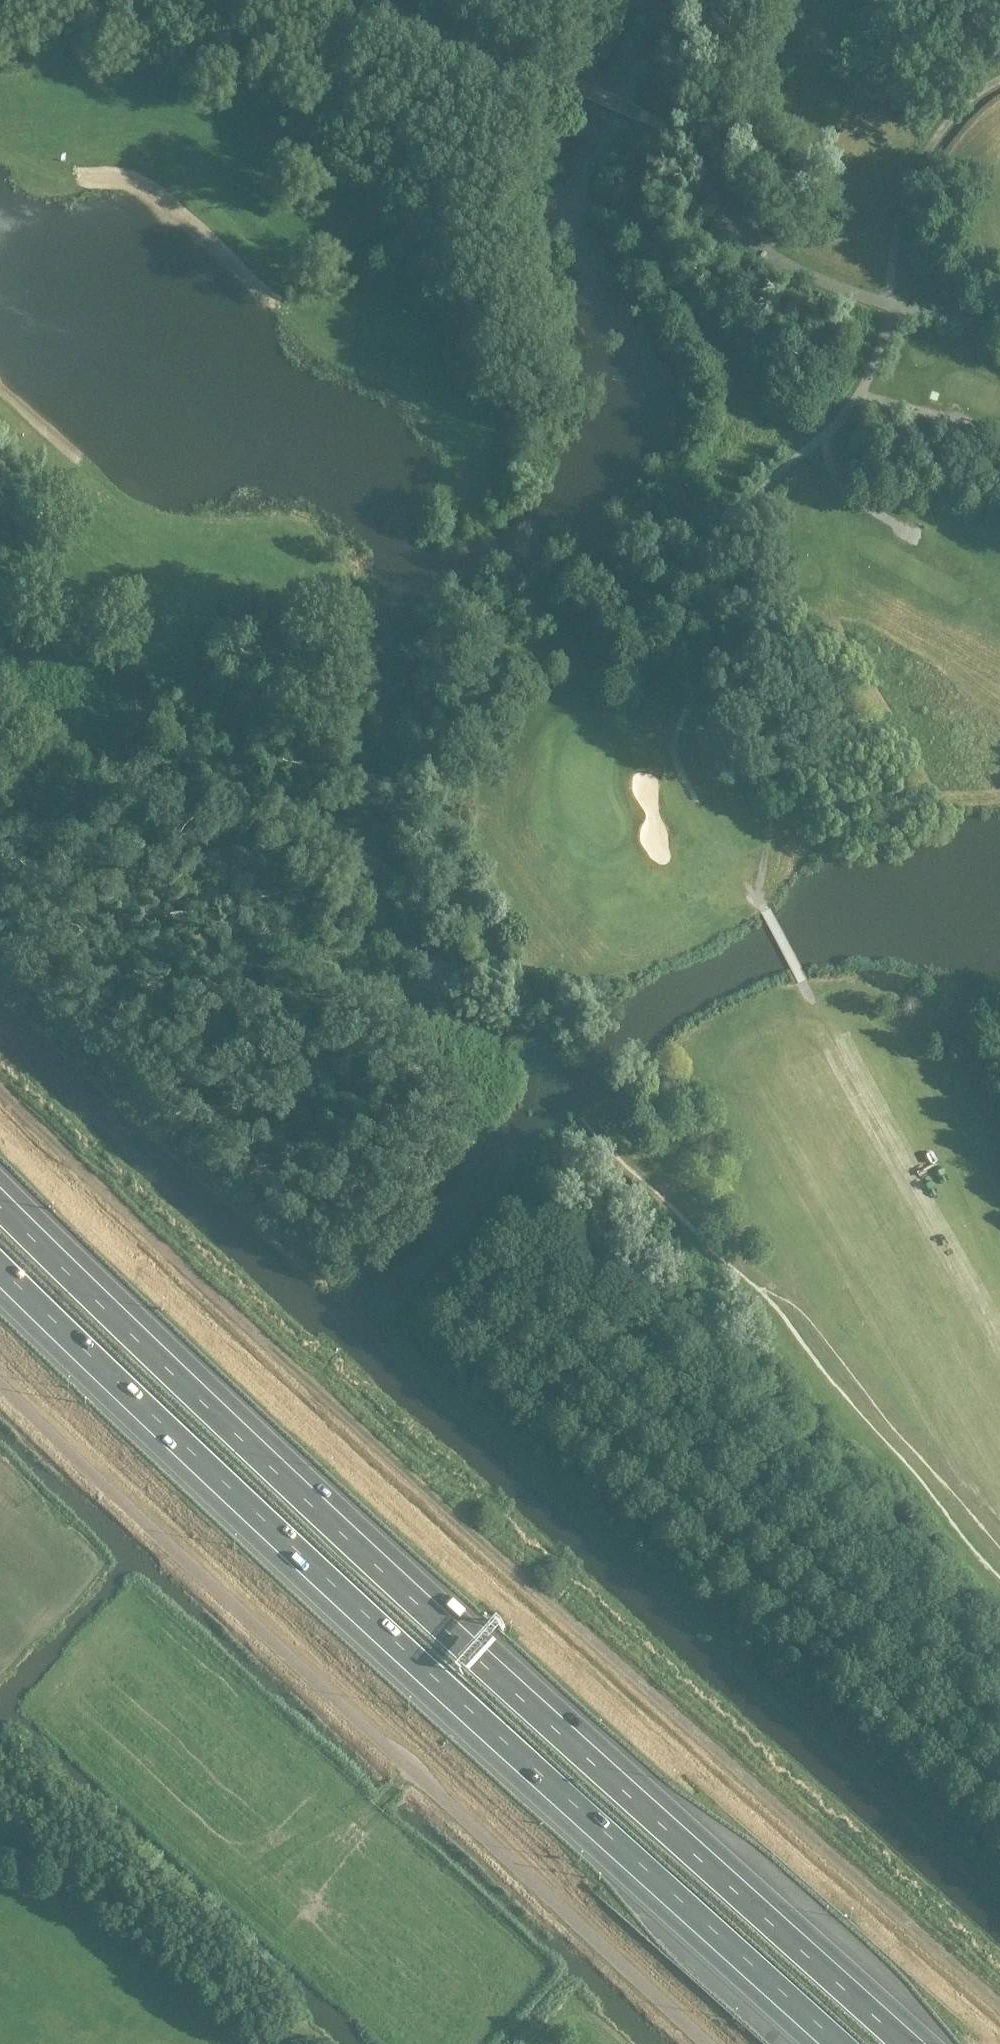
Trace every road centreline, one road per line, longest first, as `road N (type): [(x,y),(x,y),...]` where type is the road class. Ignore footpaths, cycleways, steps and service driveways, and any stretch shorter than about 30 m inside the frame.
road 1 (track): [(999,2005),(418,1483),(0,1090)]
road 2 (motorway): [(914,2043),(471,1645),(0,1197)]
road 3 (motorway): [(0,1276),(442,1694),(831,2043)]
road 4 (unclassified): [(712,2043),(0,1383)]
road 5 (track): [(896,309),(845,415),(740,510),(713,554),(709,647),(675,755),(762,906)]
road 6 (track): [(861,392),(999,427)]
road 7 (track): [(911,533),(845,493),(825,435)]

